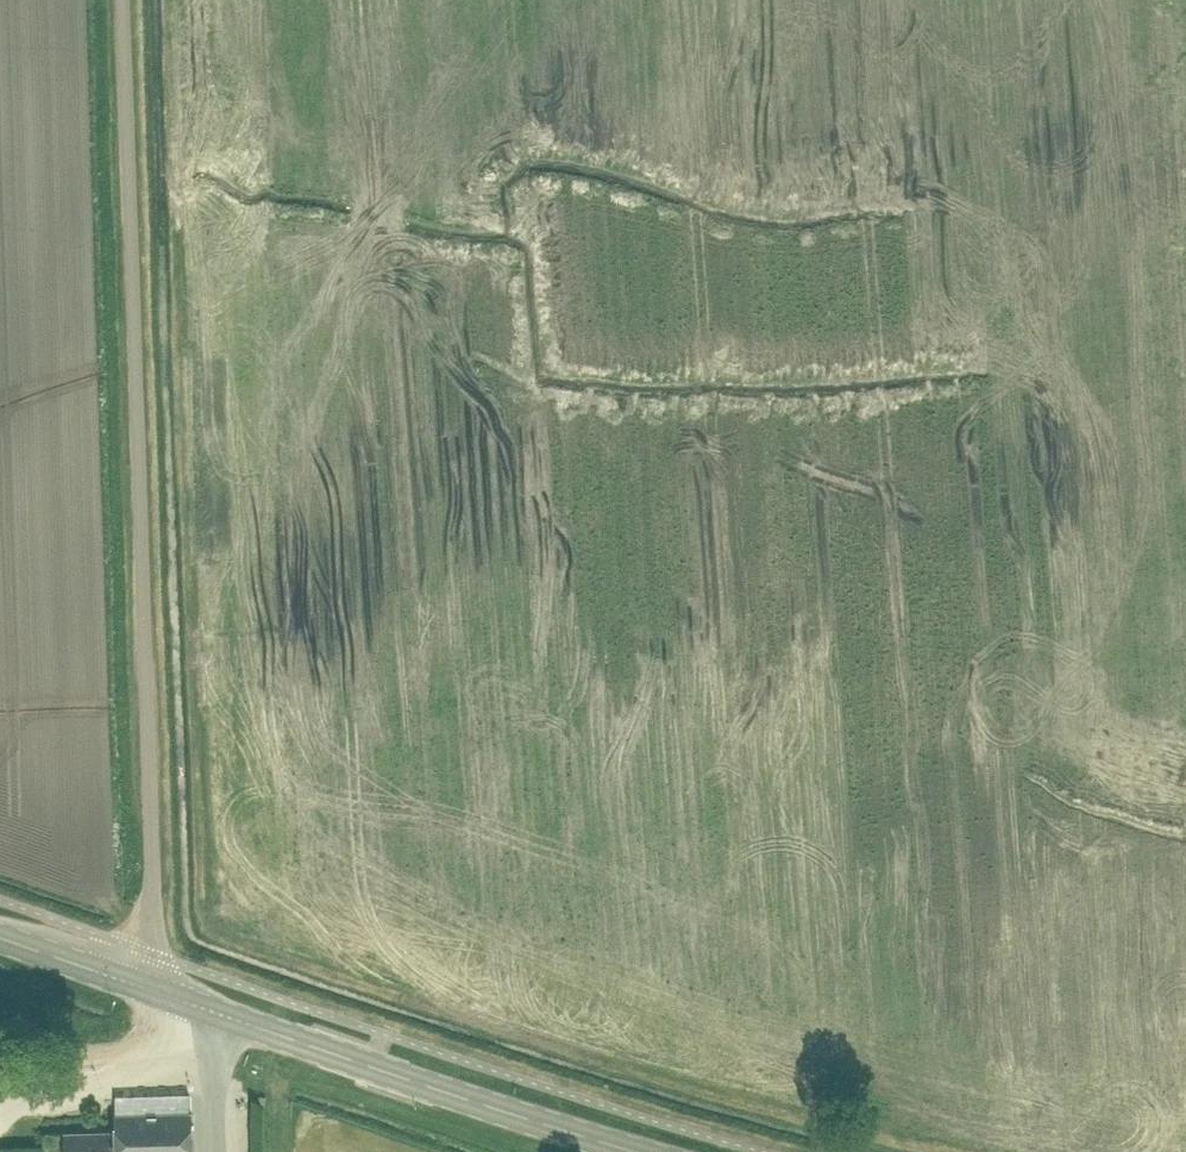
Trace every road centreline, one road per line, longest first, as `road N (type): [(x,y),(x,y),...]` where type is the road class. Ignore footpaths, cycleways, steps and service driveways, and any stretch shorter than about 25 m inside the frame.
road 1 (unclassified): [(153,990),(121,0)]
road 2 (secondary): [(153,990),(635,1151)]
road 3 (unclassified): [(0,1058),(140,1042),(153,1029),(153,990)]
road 4 (secondary): [(153,990),(0,937)]

